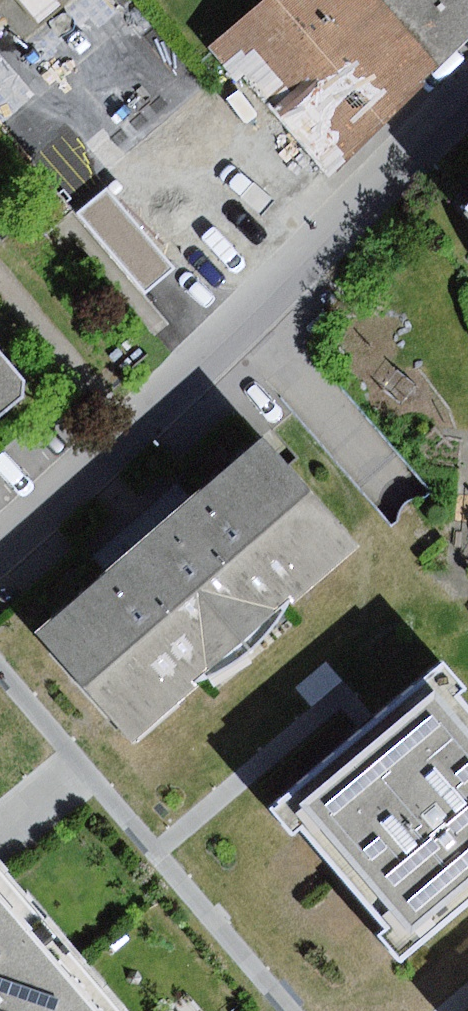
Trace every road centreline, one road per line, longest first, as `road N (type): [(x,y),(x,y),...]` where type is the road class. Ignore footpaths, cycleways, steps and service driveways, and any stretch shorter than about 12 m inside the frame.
road 1 (residential): [(0,546),(215,350),(467,98)]

